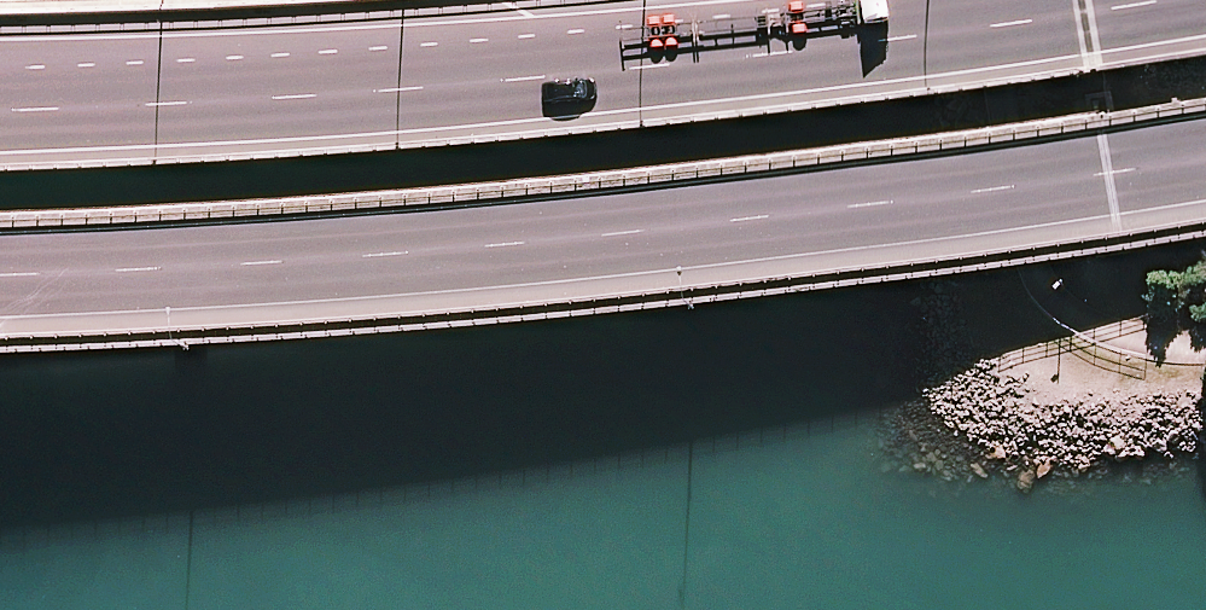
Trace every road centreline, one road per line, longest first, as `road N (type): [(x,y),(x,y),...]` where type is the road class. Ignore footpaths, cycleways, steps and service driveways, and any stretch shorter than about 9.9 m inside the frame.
road 1 (trunk): [(1205,163),(1110,184),(396,262),(0,278)]
road 2 (trunk): [(0,115),(605,81),(1166,0)]

